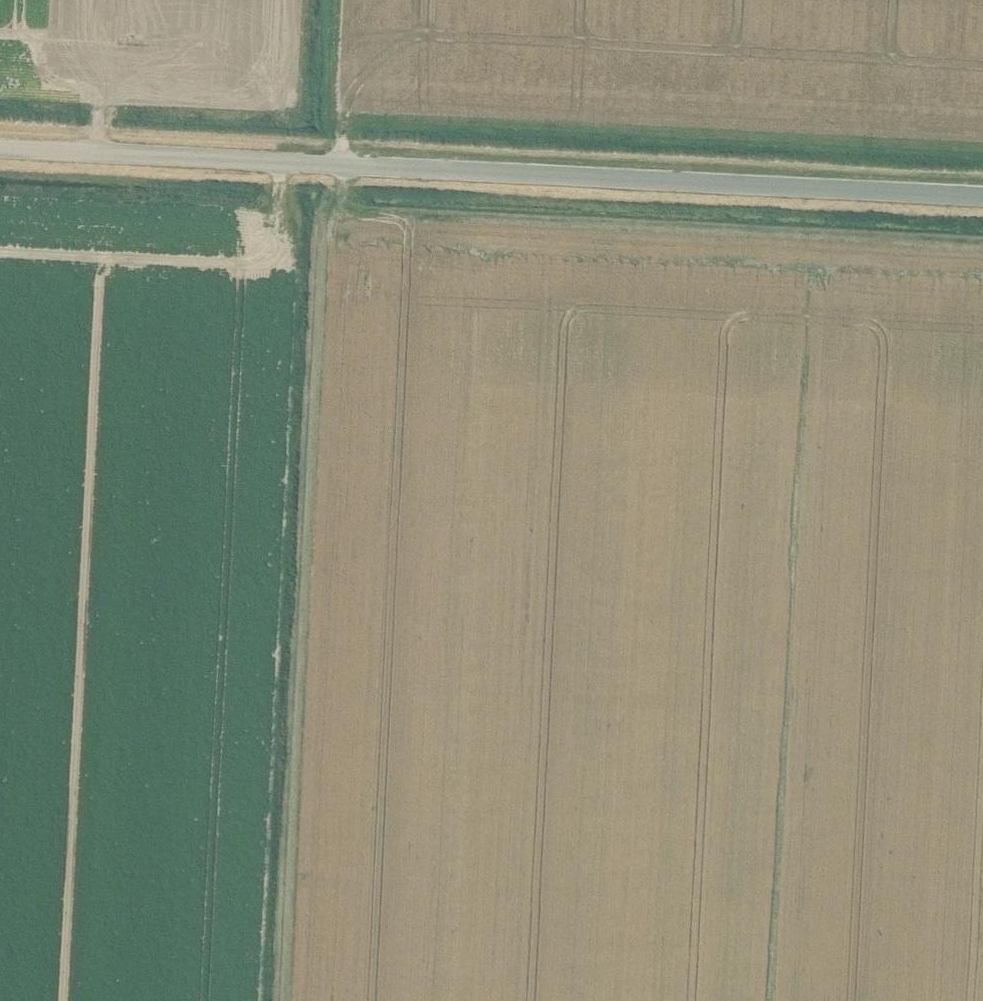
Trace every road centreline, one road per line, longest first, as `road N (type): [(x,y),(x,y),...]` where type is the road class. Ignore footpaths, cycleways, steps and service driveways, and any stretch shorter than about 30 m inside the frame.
road 1 (unclassified): [(982,197),(0,148)]

